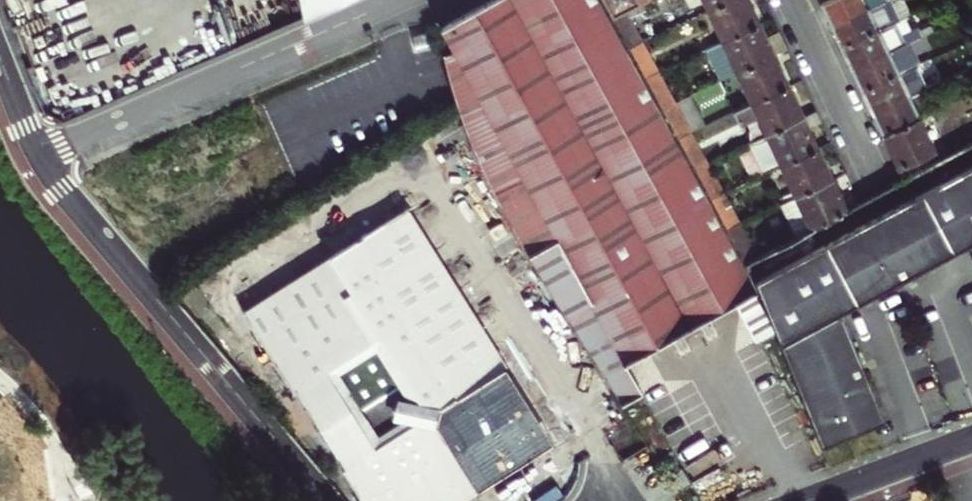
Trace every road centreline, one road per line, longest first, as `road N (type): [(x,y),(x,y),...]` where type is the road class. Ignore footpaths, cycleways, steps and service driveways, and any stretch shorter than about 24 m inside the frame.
road 1 (residential): [(35,155),(103,248),(320,500)]
road 2 (residential): [(35,155),(396,0)]
road 3 (residential): [(792,0),(871,173)]
road 4 (residential): [(971,440),(814,500)]

